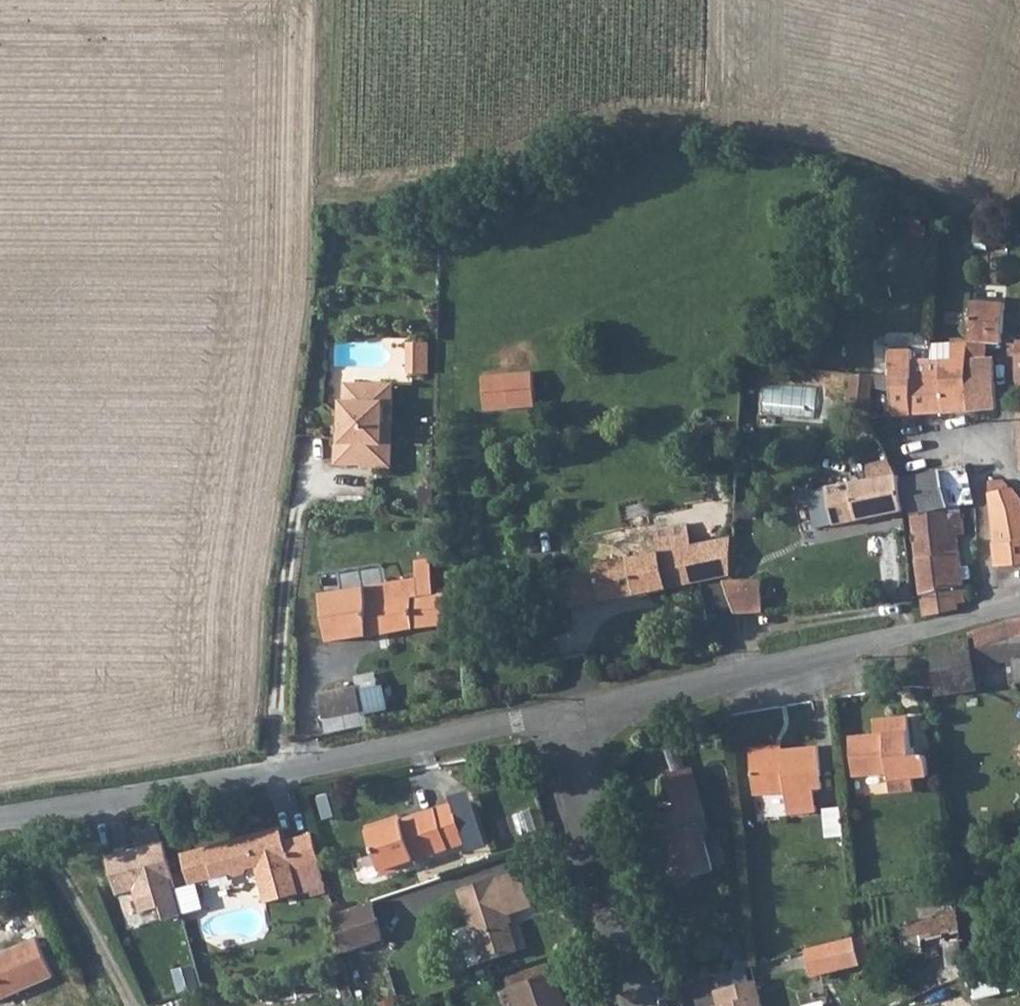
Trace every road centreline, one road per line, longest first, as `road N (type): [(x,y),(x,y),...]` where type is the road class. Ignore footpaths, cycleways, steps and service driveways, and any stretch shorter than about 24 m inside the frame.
road 1 (residential): [(0,816),(563,717)]
road 2 (residential): [(563,717),(654,701),(980,613)]
road 3 (residential): [(563,717),(646,1005)]
road 4 (residential): [(978,430),(980,613)]

